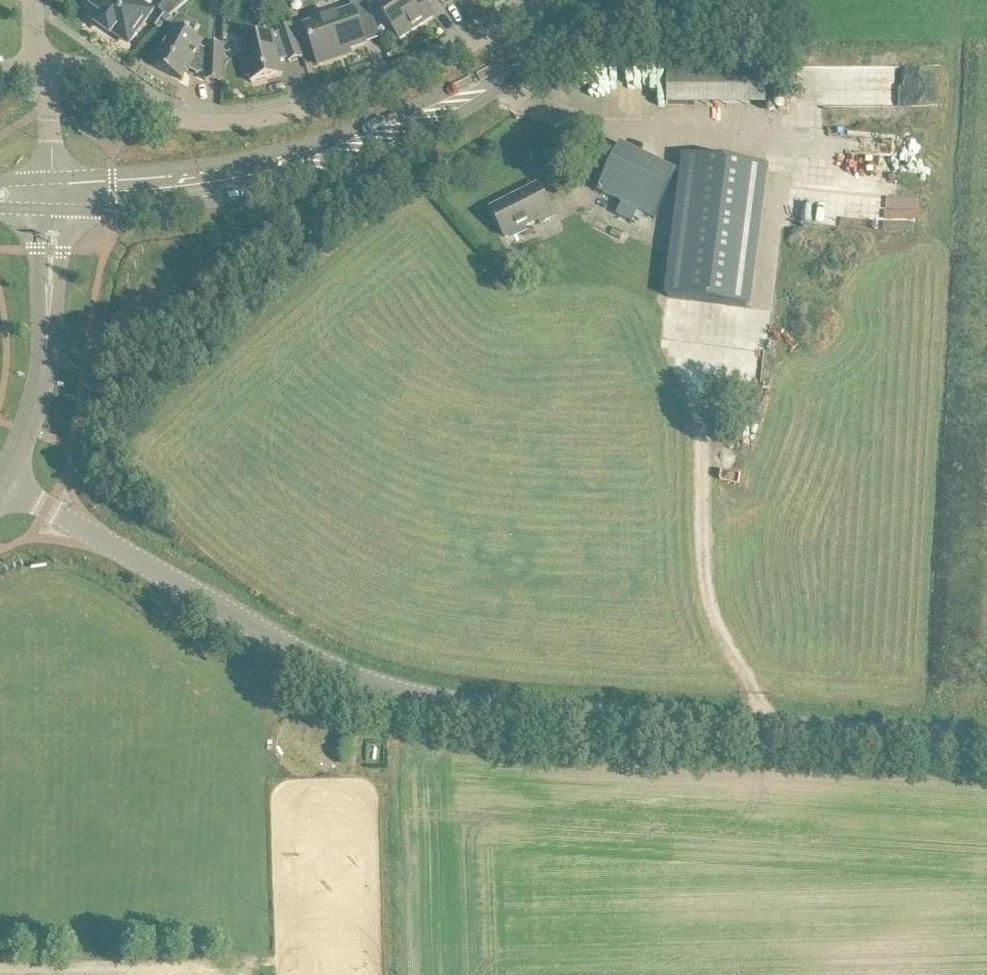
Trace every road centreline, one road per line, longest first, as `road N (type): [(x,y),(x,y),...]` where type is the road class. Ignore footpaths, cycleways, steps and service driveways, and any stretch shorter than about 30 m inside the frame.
road 1 (unclassified): [(986,739),(482,709),(347,677),(6,478)]
road 2 (residential): [(42,66),(96,69),(173,117),(252,121),(386,81),(543,0)]
road 3 (secondary): [(61,210),(233,199),(330,169),(374,140)]
road 4 (secondary): [(374,140),(208,169),(52,177)]
road 5 (secondary): [(374,140),(496,78),(608,0)]
road 6 (tertiary): [(6,478),(38,398),(48,305)]

